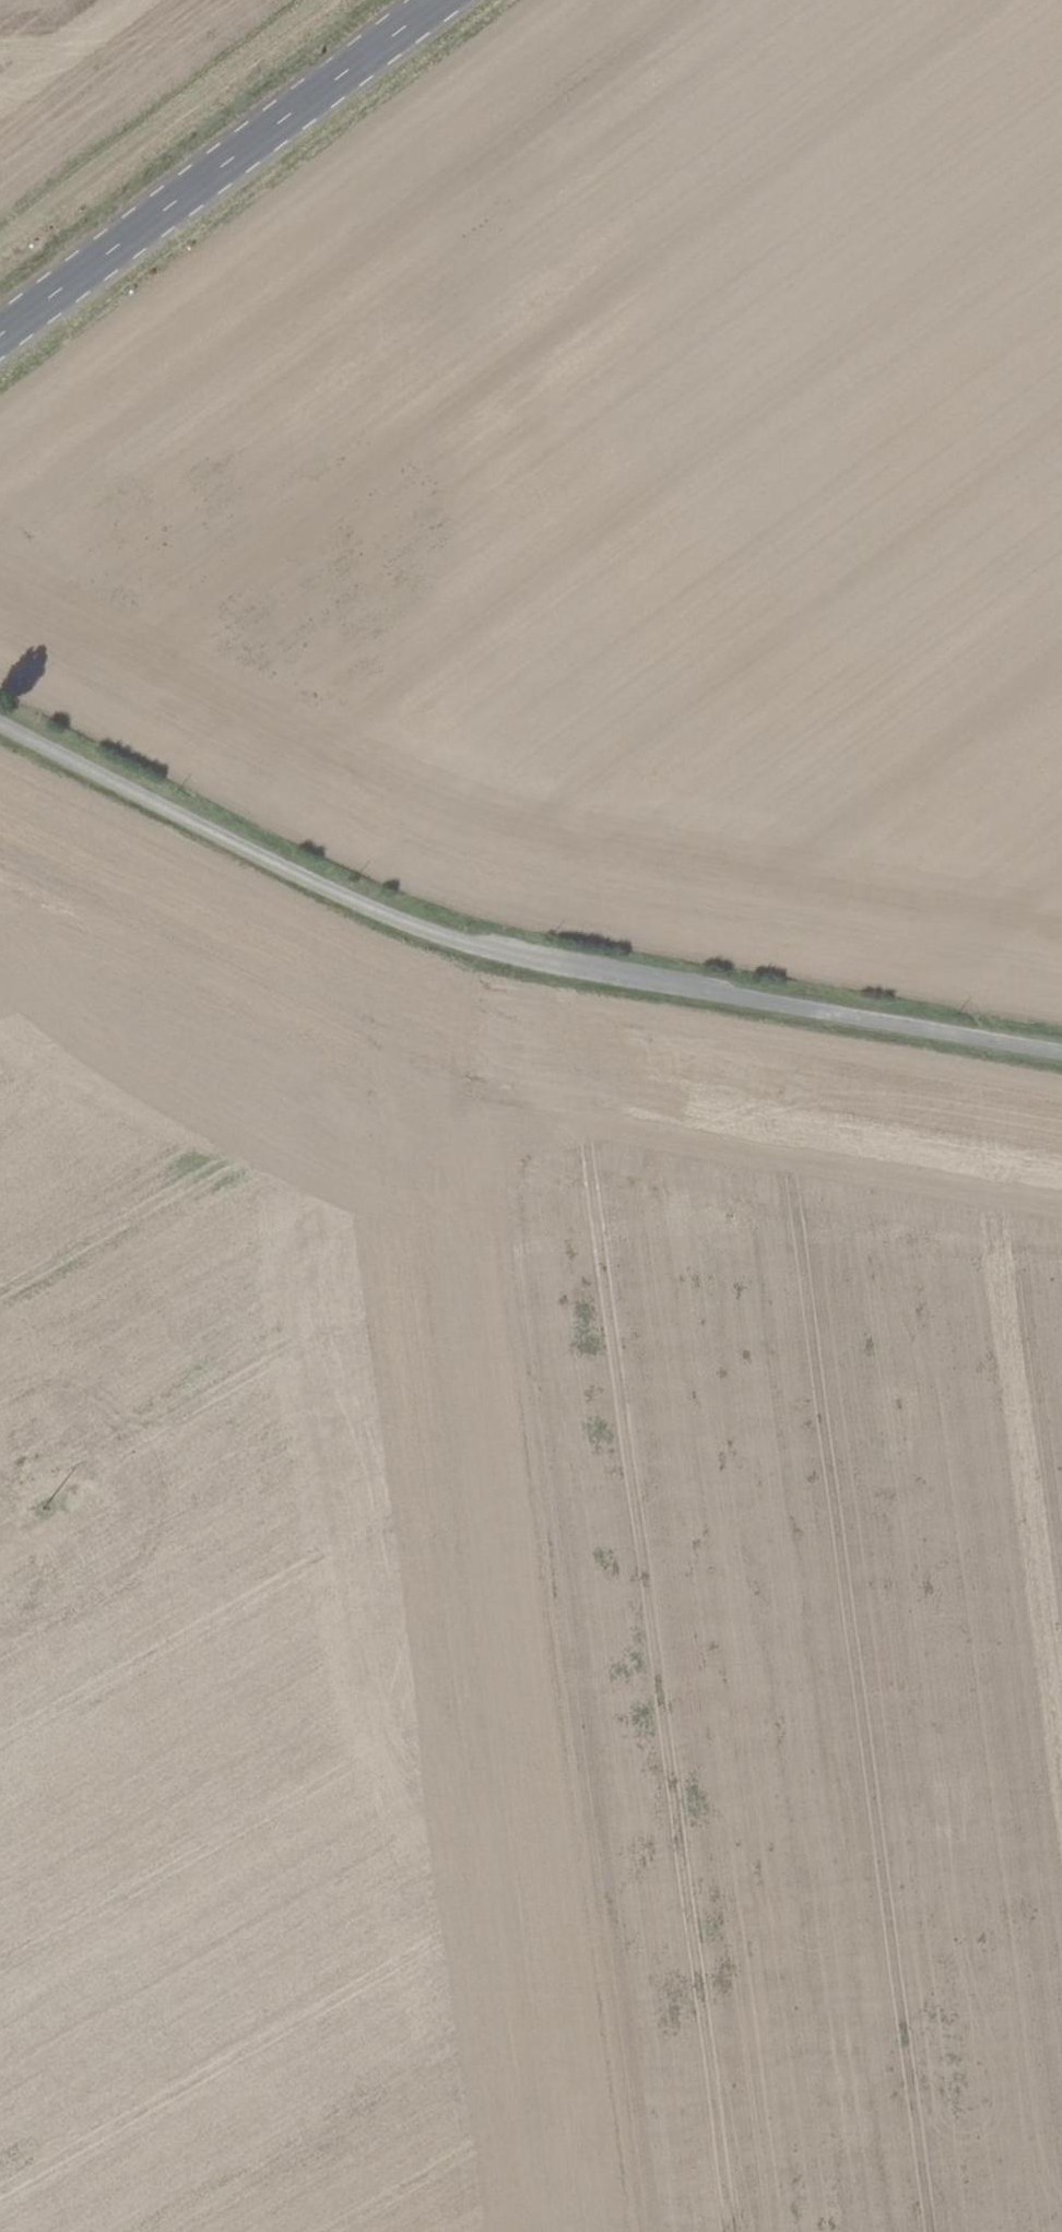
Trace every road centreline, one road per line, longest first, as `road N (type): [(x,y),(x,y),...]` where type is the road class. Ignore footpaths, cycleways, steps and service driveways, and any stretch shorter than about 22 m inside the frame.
road 1 (unclassified): [(0,724),(457,949),(1061,1056)]
road 2 (primary): [(440,0),(0,337)]

